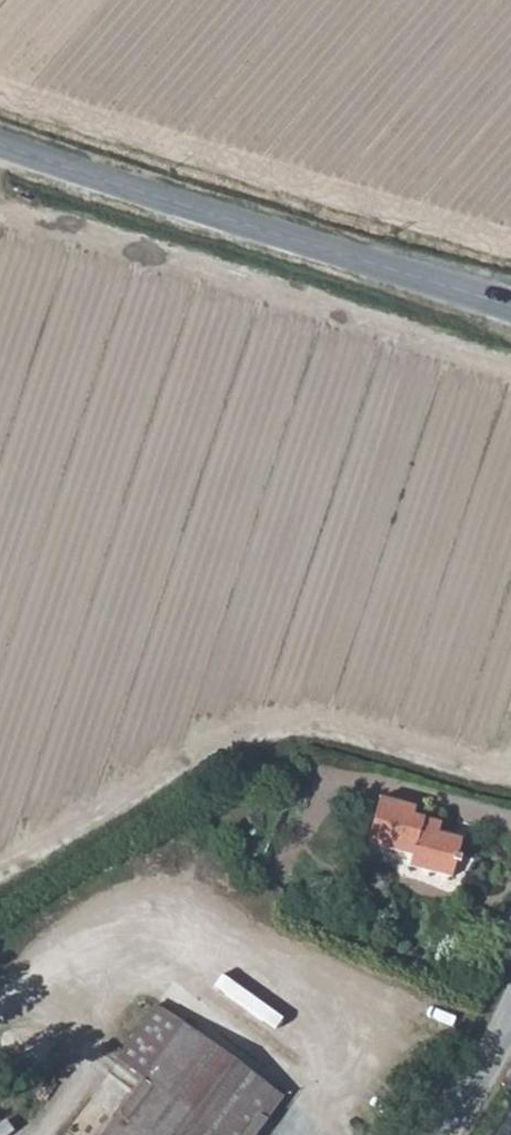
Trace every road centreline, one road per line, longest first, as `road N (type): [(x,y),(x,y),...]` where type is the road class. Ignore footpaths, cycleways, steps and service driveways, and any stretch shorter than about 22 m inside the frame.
road 1 (tertiary): [(510,309),(0,142)]
road 2 (unclassified): [(433,1134),(510,1004)]

